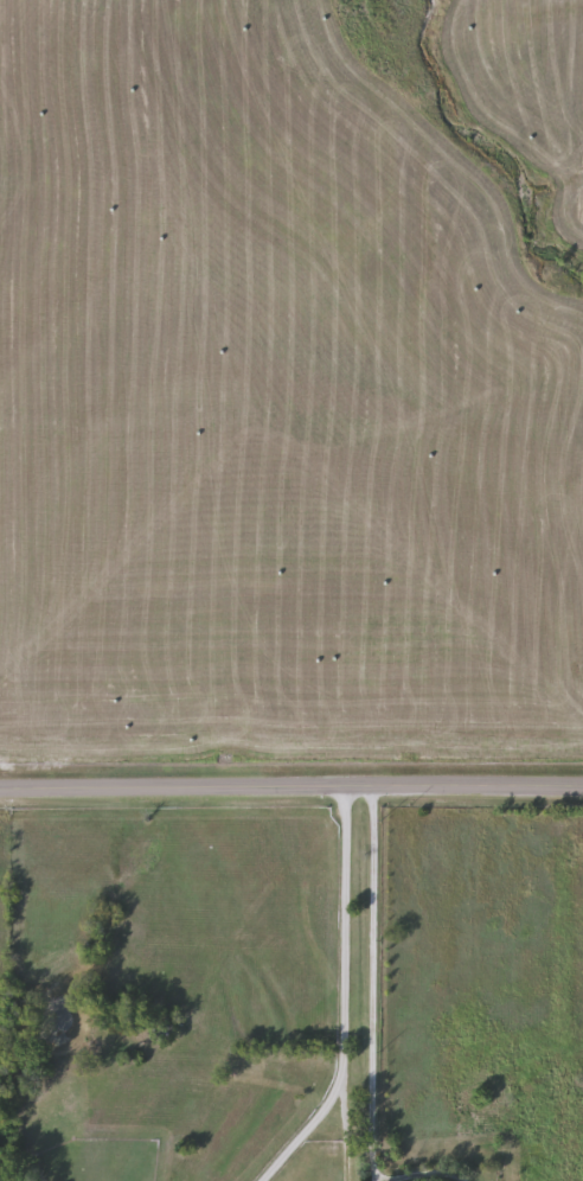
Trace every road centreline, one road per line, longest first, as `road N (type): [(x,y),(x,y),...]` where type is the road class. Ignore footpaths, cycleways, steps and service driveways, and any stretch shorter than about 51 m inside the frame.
road 1 (residential): [(582,790),(0,787)]

